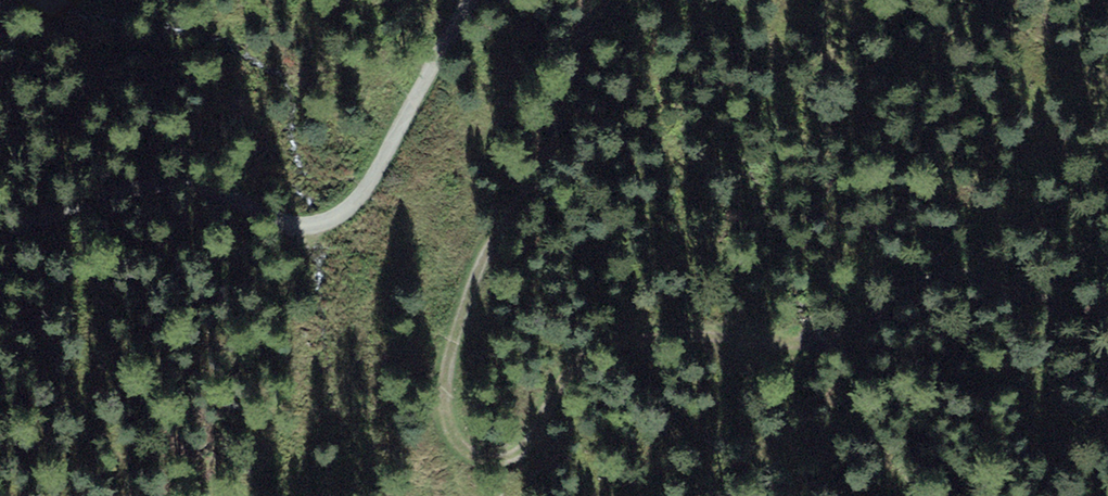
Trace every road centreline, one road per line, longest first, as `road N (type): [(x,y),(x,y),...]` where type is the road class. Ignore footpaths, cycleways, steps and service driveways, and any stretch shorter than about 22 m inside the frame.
road 1 (track): [(585,0),(591,30),(581,60),(545,129),(531,193),(489,262),(446,384),(444,410),(469,456),(516,458),(535,448),(565,377),(602,352),(683,338),(793,349),(837,341),(924,286),(953,280),(984,282),(1063,312),(1107,319)]
road 2 (track): [(0,235),(180,182),(273,222),(328,221),(373,178),(469,0)]

